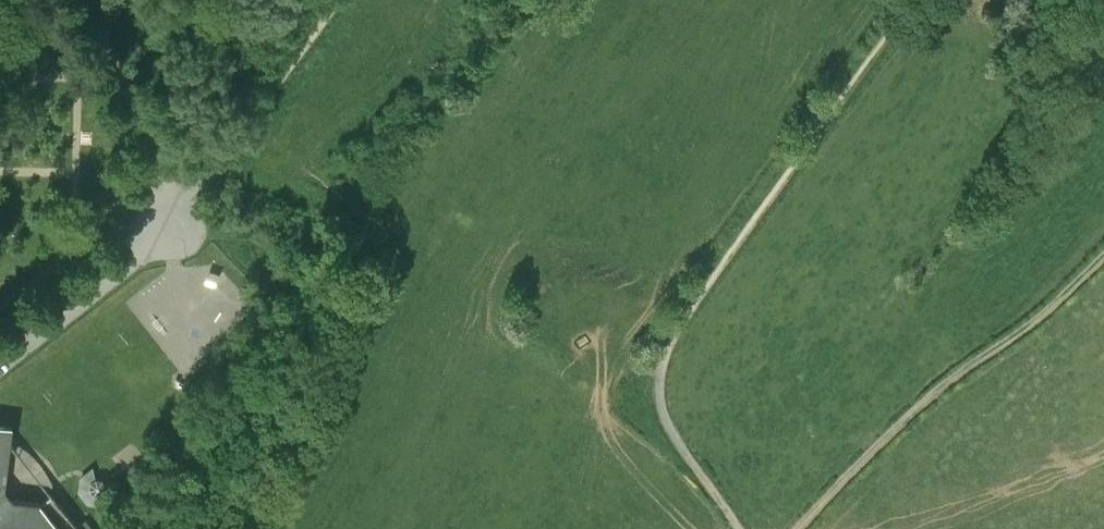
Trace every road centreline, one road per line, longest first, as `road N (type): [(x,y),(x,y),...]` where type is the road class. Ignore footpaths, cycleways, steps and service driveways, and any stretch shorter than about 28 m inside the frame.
road 1 (track): [(928,0),(675,349),(678,420),(749,528)]
road 2 (track): [(92,0),(171,219),(342,0)]
road 3 (track): [(796,528),(953,379),(1103,253)]
road 4 (residential): [(171,219),(134,259),(0,361)]

